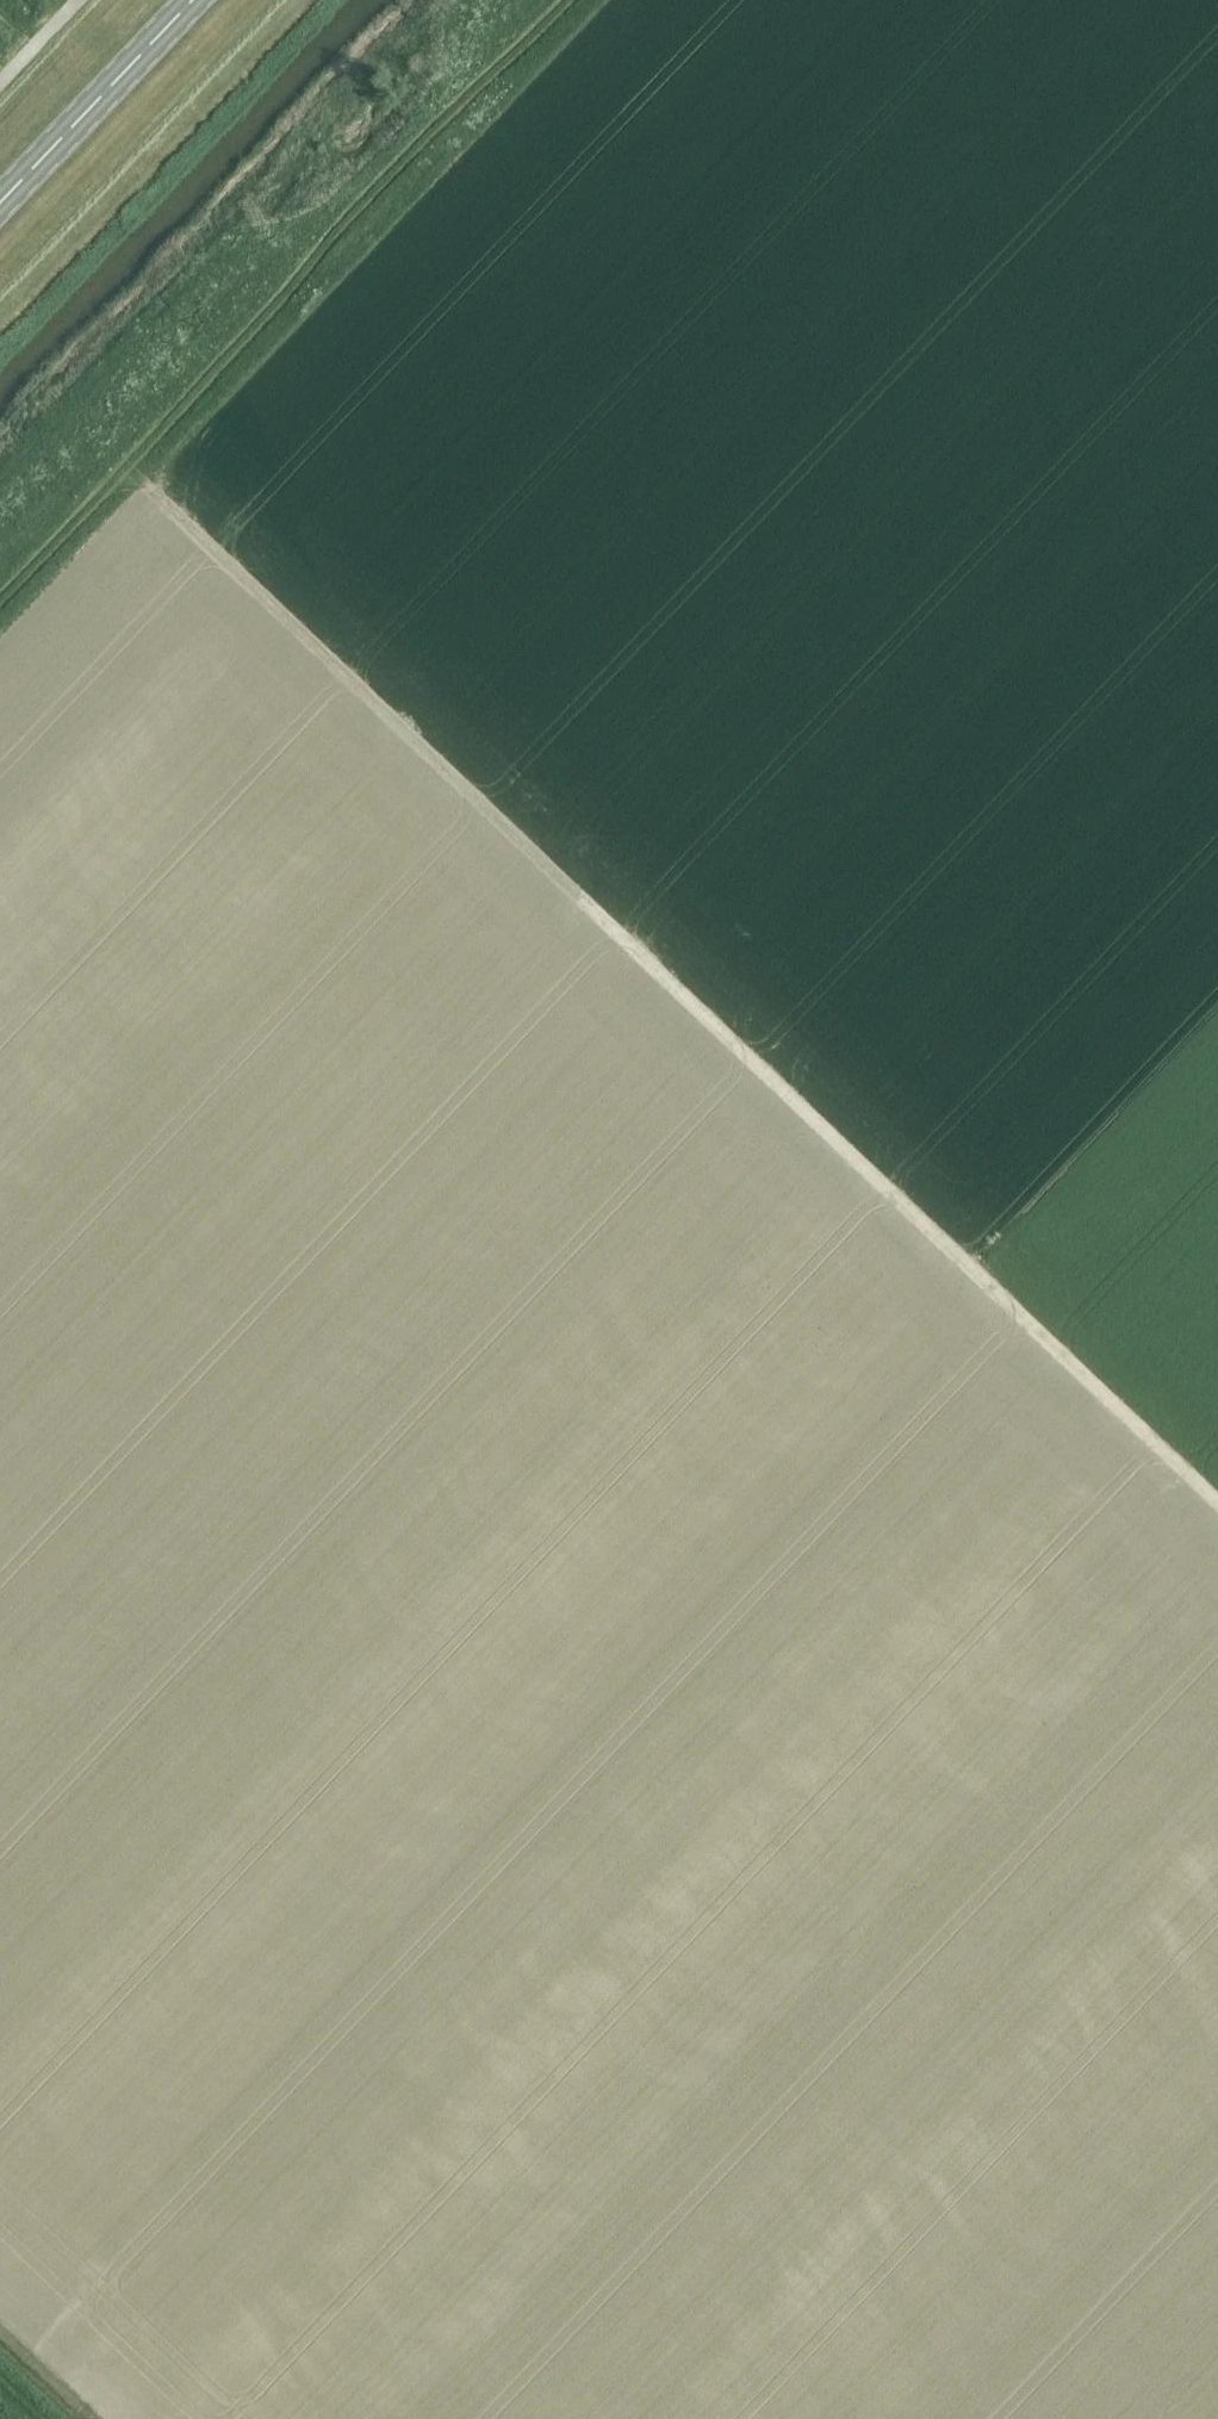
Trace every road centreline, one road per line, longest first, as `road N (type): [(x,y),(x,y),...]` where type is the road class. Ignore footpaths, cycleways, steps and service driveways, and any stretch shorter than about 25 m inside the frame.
road 1 (secondary): [(0,203),(193,0)]

